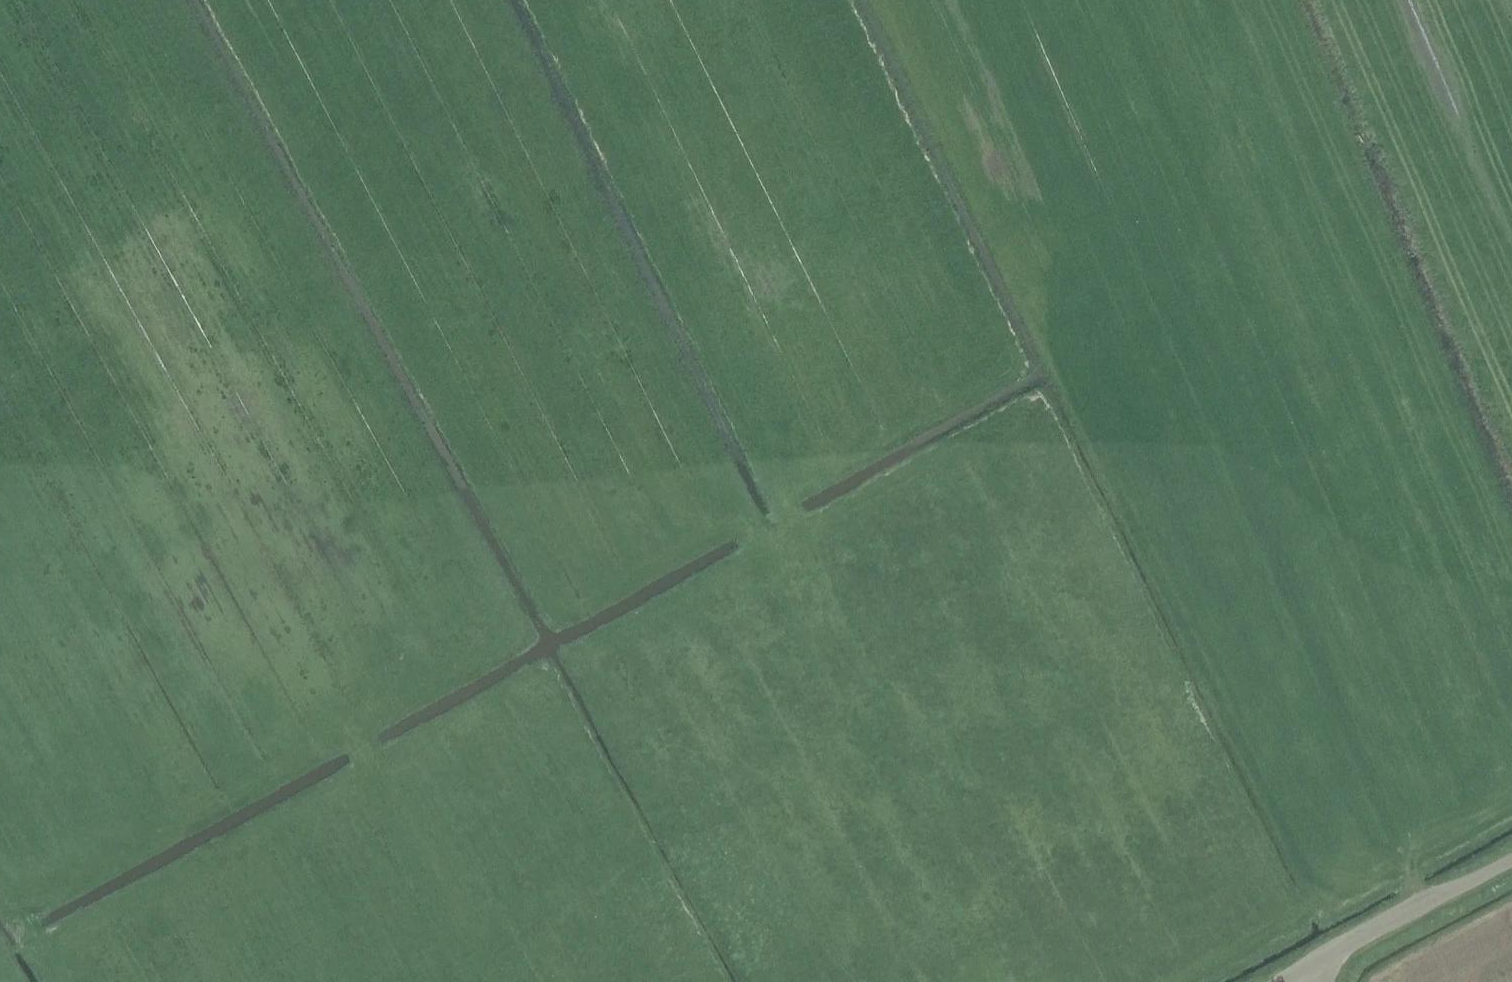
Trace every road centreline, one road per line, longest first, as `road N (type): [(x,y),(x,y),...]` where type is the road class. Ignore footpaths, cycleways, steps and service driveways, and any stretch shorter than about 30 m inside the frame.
road 1 (unclassified): [(1278,981),(1511,859)]

